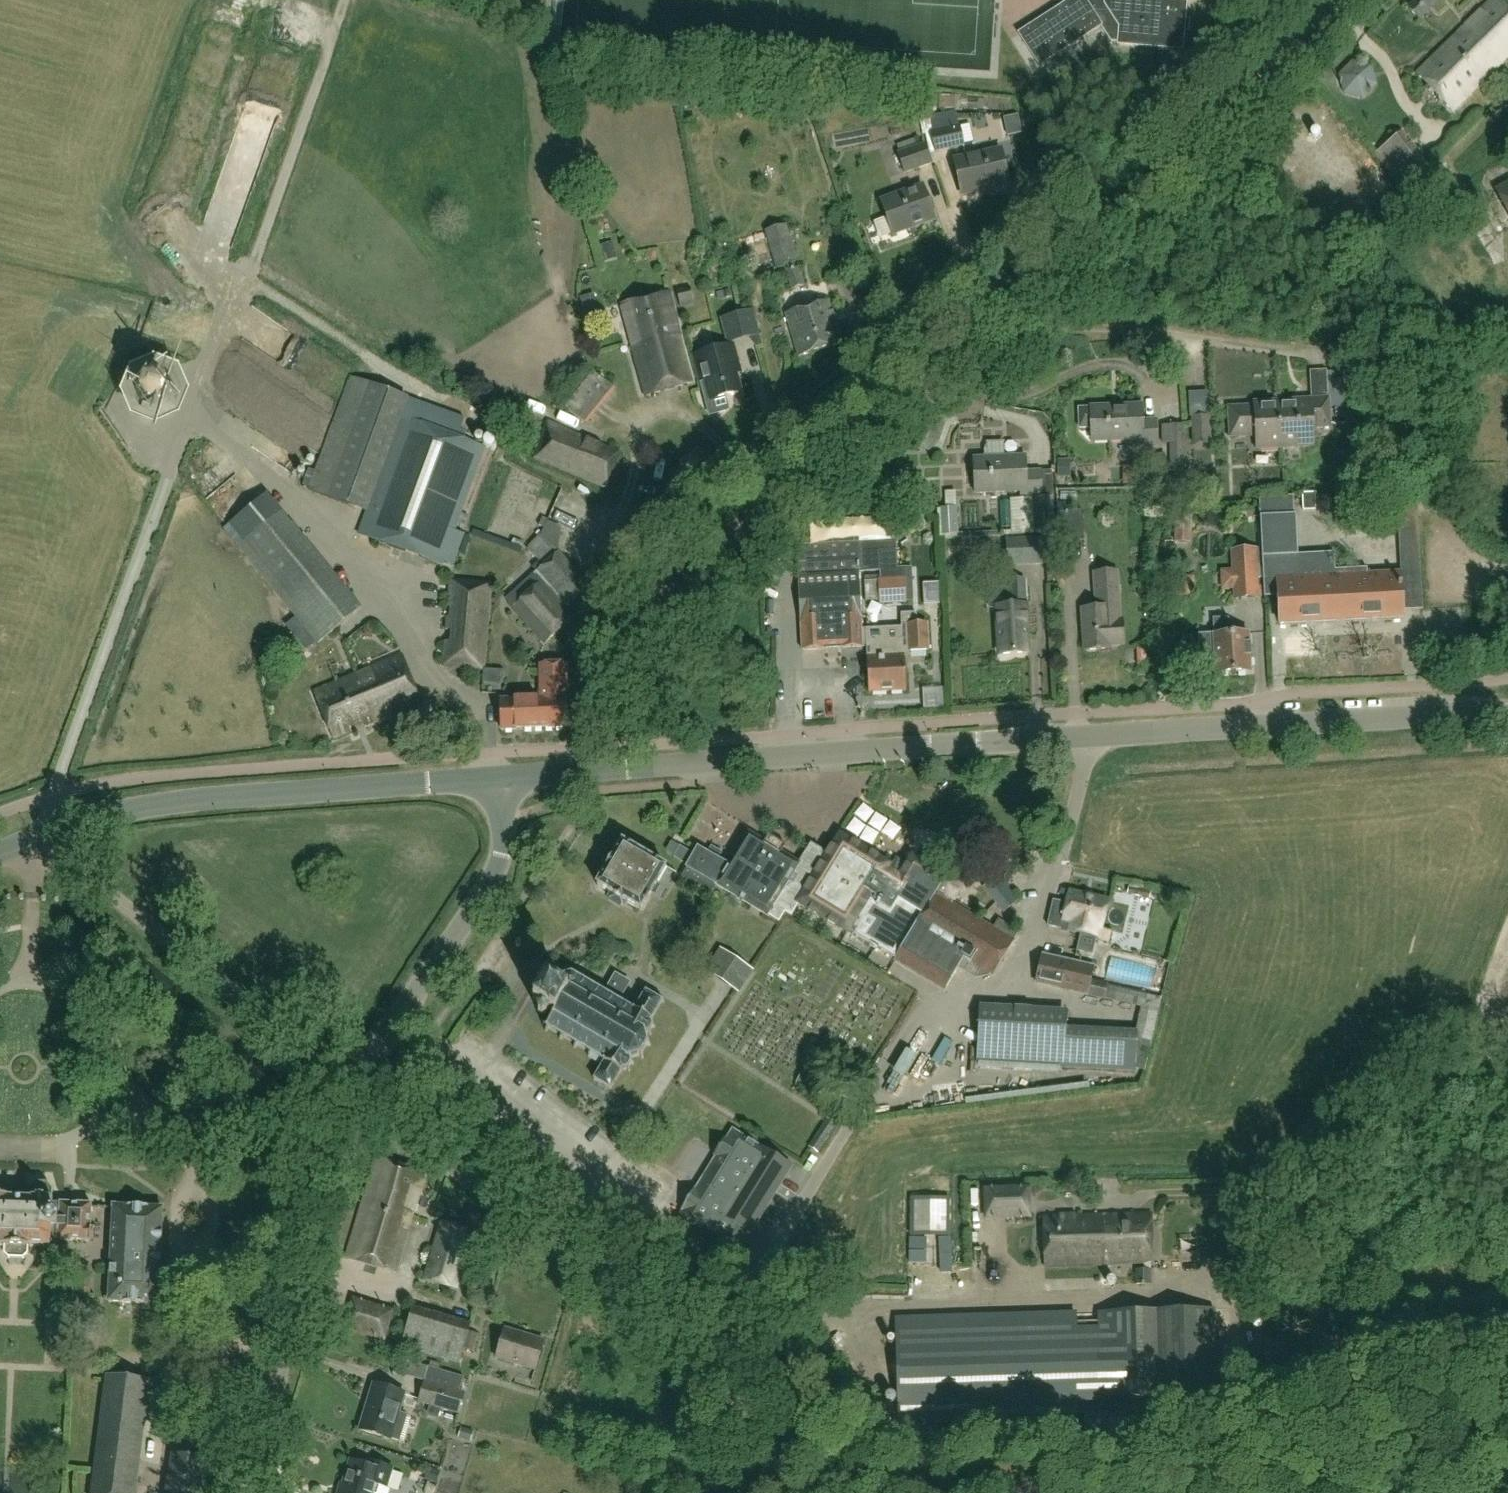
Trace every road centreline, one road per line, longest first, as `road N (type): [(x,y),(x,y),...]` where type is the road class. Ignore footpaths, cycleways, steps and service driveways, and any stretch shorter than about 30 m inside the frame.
road 1 (unclassified): [(582,772),(580,749),(591,716),(694,581),(1327,24)]
road 2 (residential): [(694,1362),(731,1318),(914,1023),(1016,975),(1071,816),(1082,740)]
road 3 (tertiary): [(0,852),(159,806),(499,779)]
road 4 (tertiary): [(1082,740),(601,771)]
road 5 (tertiary): [(1507,713),(1082,740)]
road 6 (unclassified): [(694,1362),(366,1099)]
road 7 (residential): [(247,1492),(366,1099)]
road 8 (unclassified): [(366,1099),(347,1082),(494,877),(504,831),(499,779)]
road 9 (track): [(345,0),(238,290)]
road 10 (unclassified): [(810,1492),(694,1362)]

